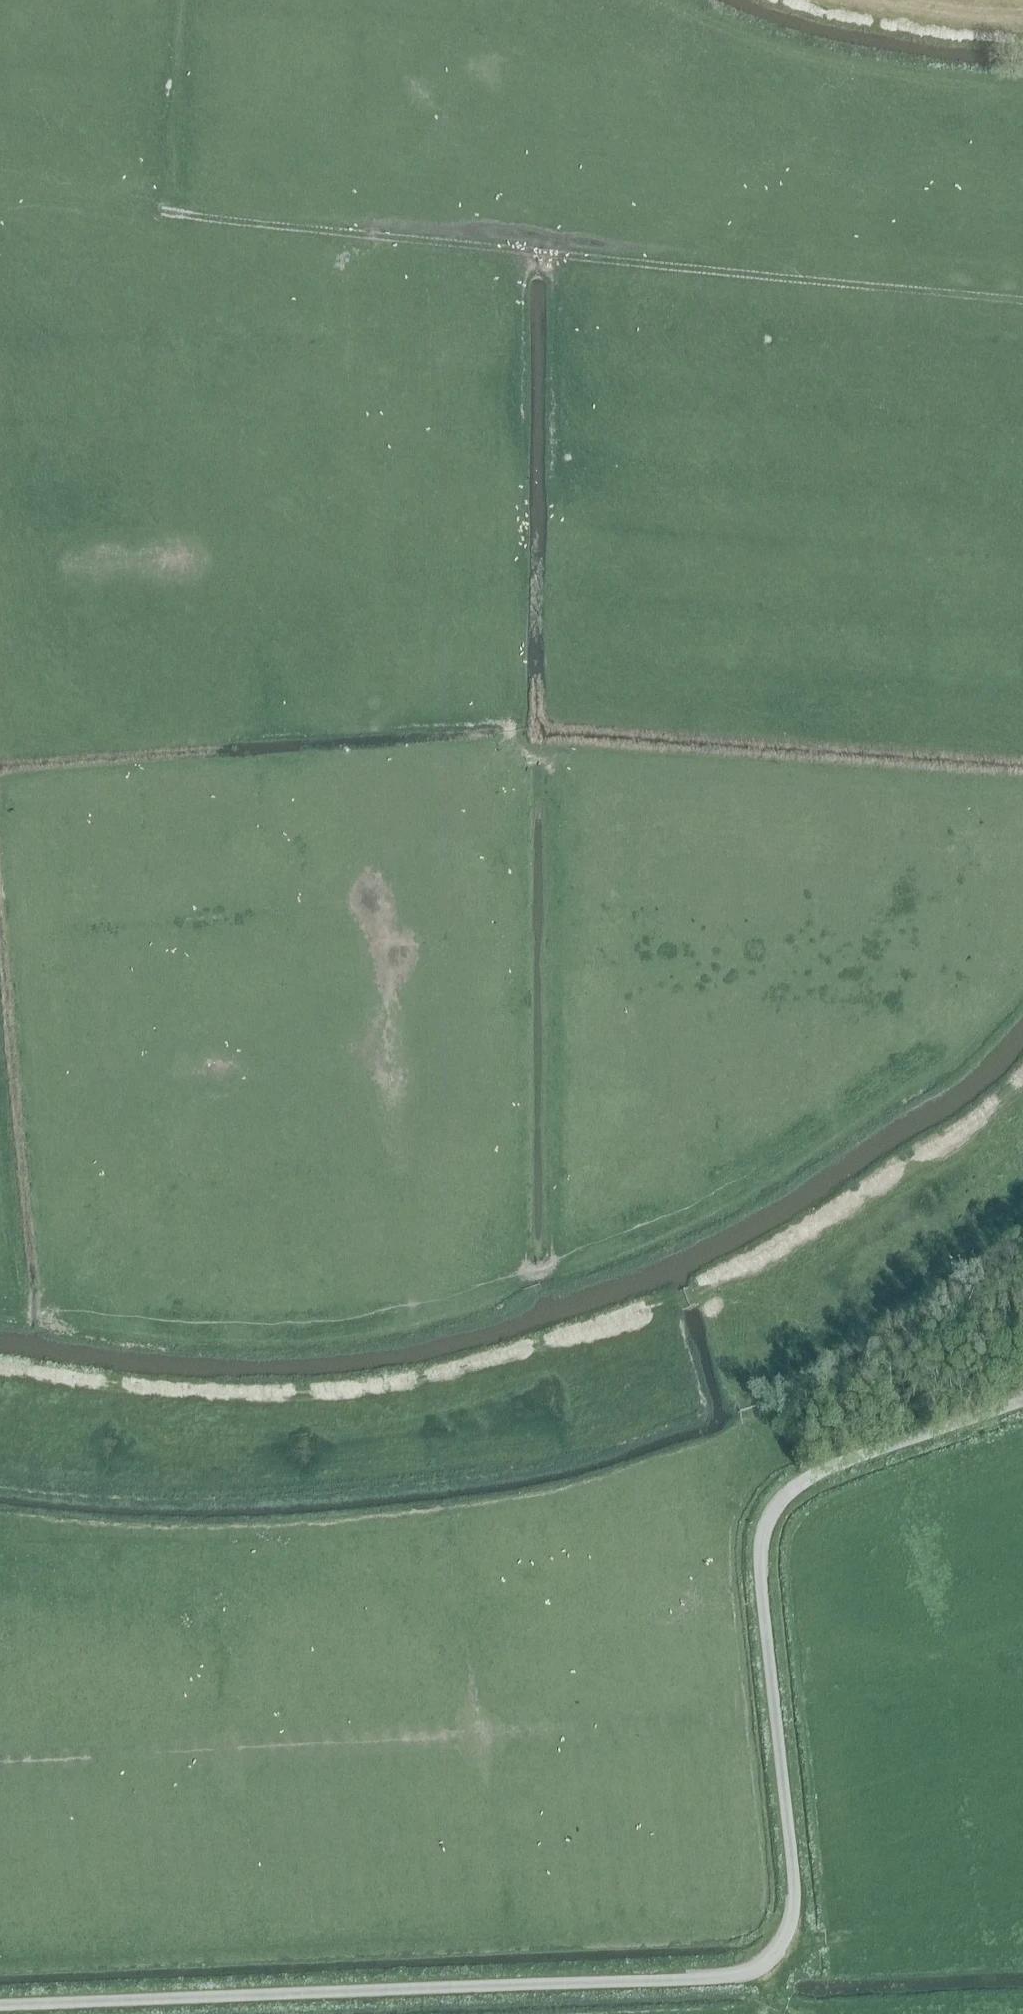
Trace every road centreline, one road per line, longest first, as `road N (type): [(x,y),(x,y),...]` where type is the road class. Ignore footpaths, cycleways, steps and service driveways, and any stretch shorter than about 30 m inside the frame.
road 1 (unclassified): [(0,2004),(756,1968),(787,1930),(791,1849),(759,1580),(772,1516),(798,1483),(843,1461),(1022,1396)]

